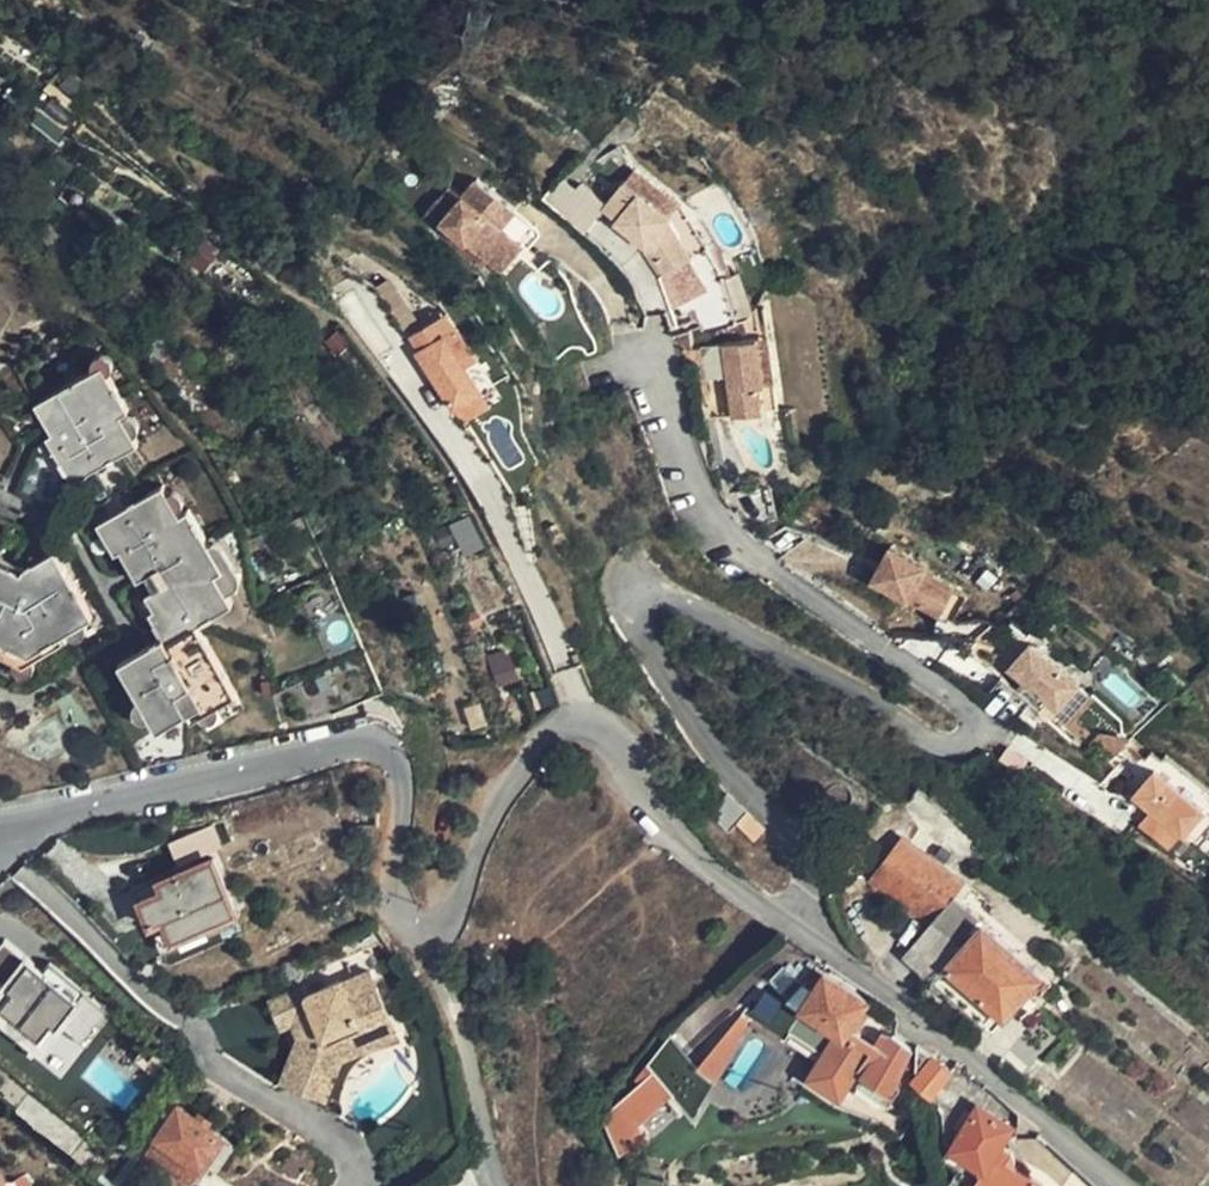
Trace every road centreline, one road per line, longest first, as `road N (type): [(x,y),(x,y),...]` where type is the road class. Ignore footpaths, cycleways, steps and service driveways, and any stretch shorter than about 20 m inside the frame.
road 1 (residential): [(796,922),(810,883),(797,845),(691,717),(633,619),(630,589),(642,584),(688,599),(857,687),(949,751),(970,745),(977,713),(738,550),(707,502),(650,362)]
road 2 (residential): [(0,828),(379,743),(400,759),(404,778),(398,907),(406,927),(424,933)]
road 3 (residential): [(424,933),(439,930),(461,900),(515,773),(554,733),(583,724),(615,736),(668,824),(695,851),(796,922)]
road 4 (residential): [(796,922),(1134,1185)]
road 5 (residential): [(424,933),(459,1031),(496,1185)]

